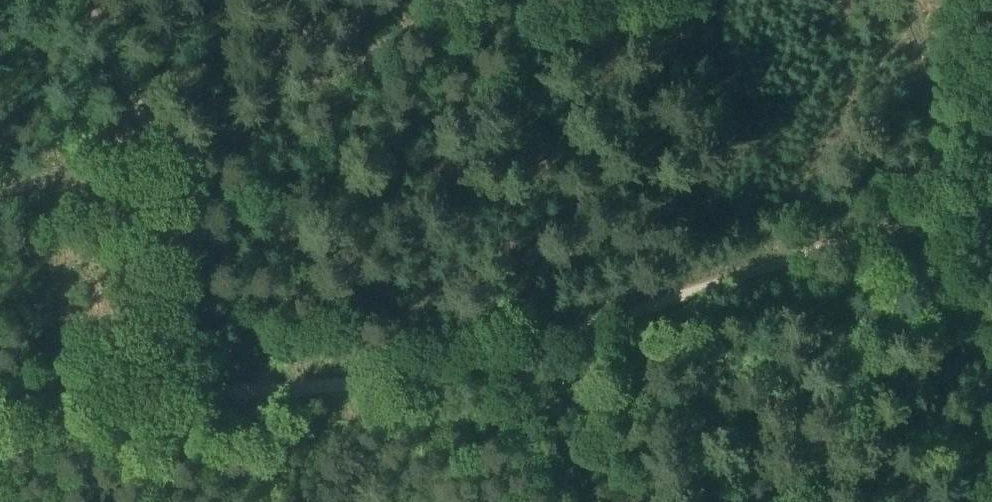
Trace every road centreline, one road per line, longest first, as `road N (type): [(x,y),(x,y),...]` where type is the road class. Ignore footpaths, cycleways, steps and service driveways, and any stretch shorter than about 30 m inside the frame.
road 1 (track): [(991,193),(425,381),(129,403)]
road 2 (track): [(129,403),(125,339),(154,205),(146,142)]
road 3 (track): [(529,349),(597,501)]
road 4 (track): [(146,142),(74,0)]
road 5 (track): [(0,194),(146,142)]
road 6 (track): [(129,403),(0,410)]

